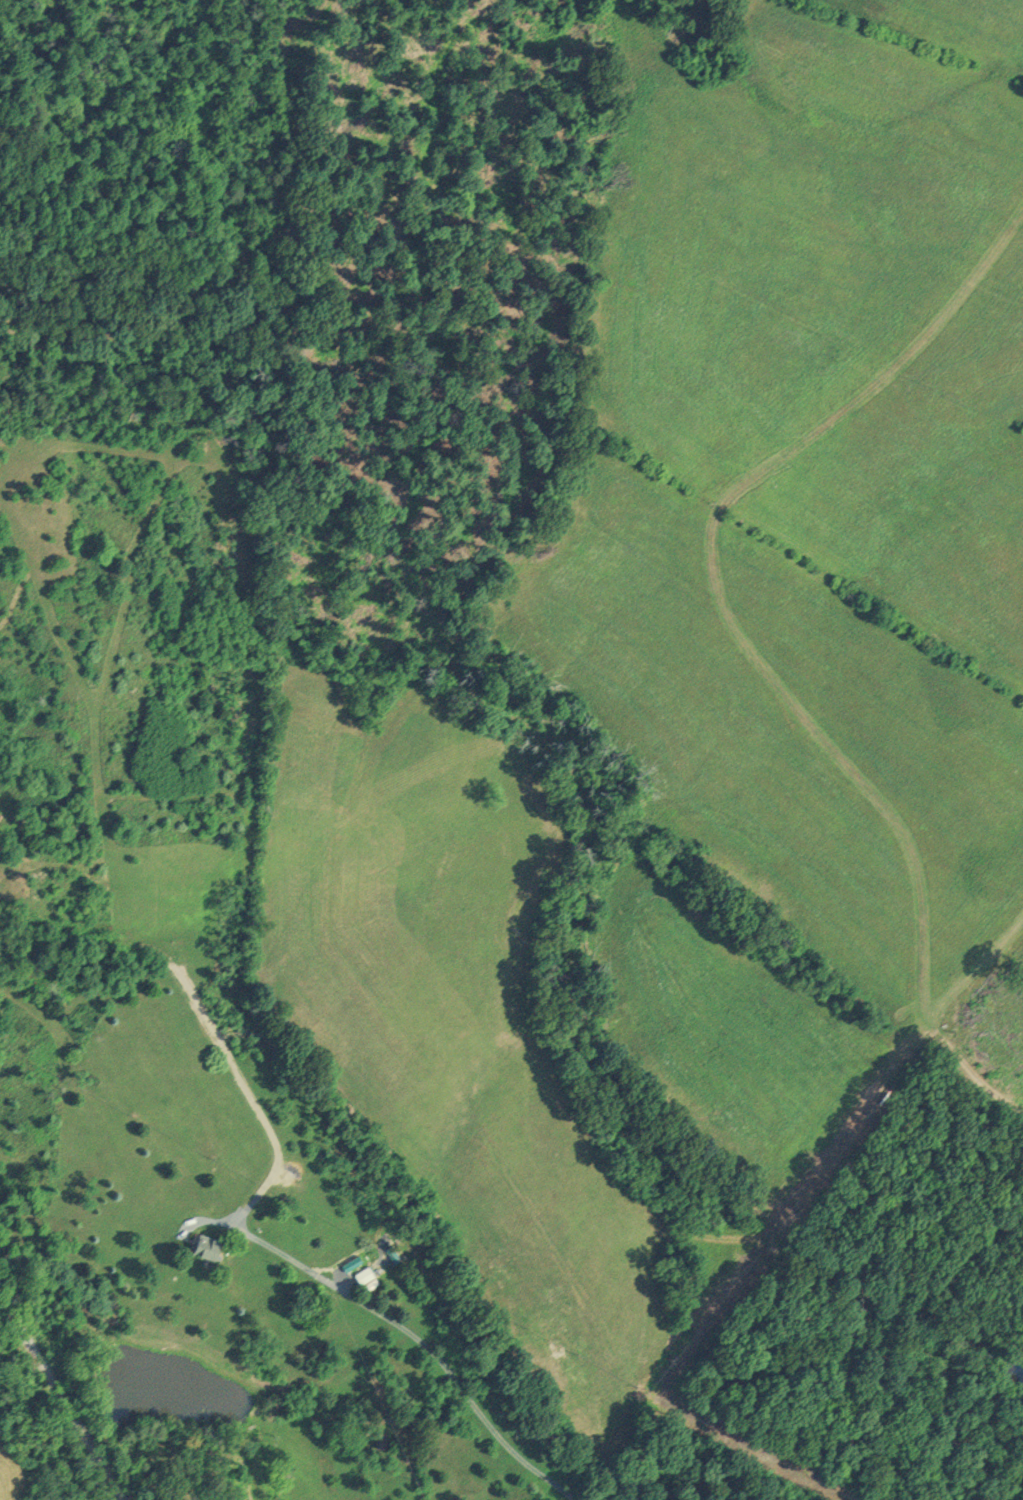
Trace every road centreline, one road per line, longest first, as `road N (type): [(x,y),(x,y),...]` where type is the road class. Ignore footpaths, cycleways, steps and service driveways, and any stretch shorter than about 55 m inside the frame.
road 1 (residential): [(128,1499),(0,1304)]

